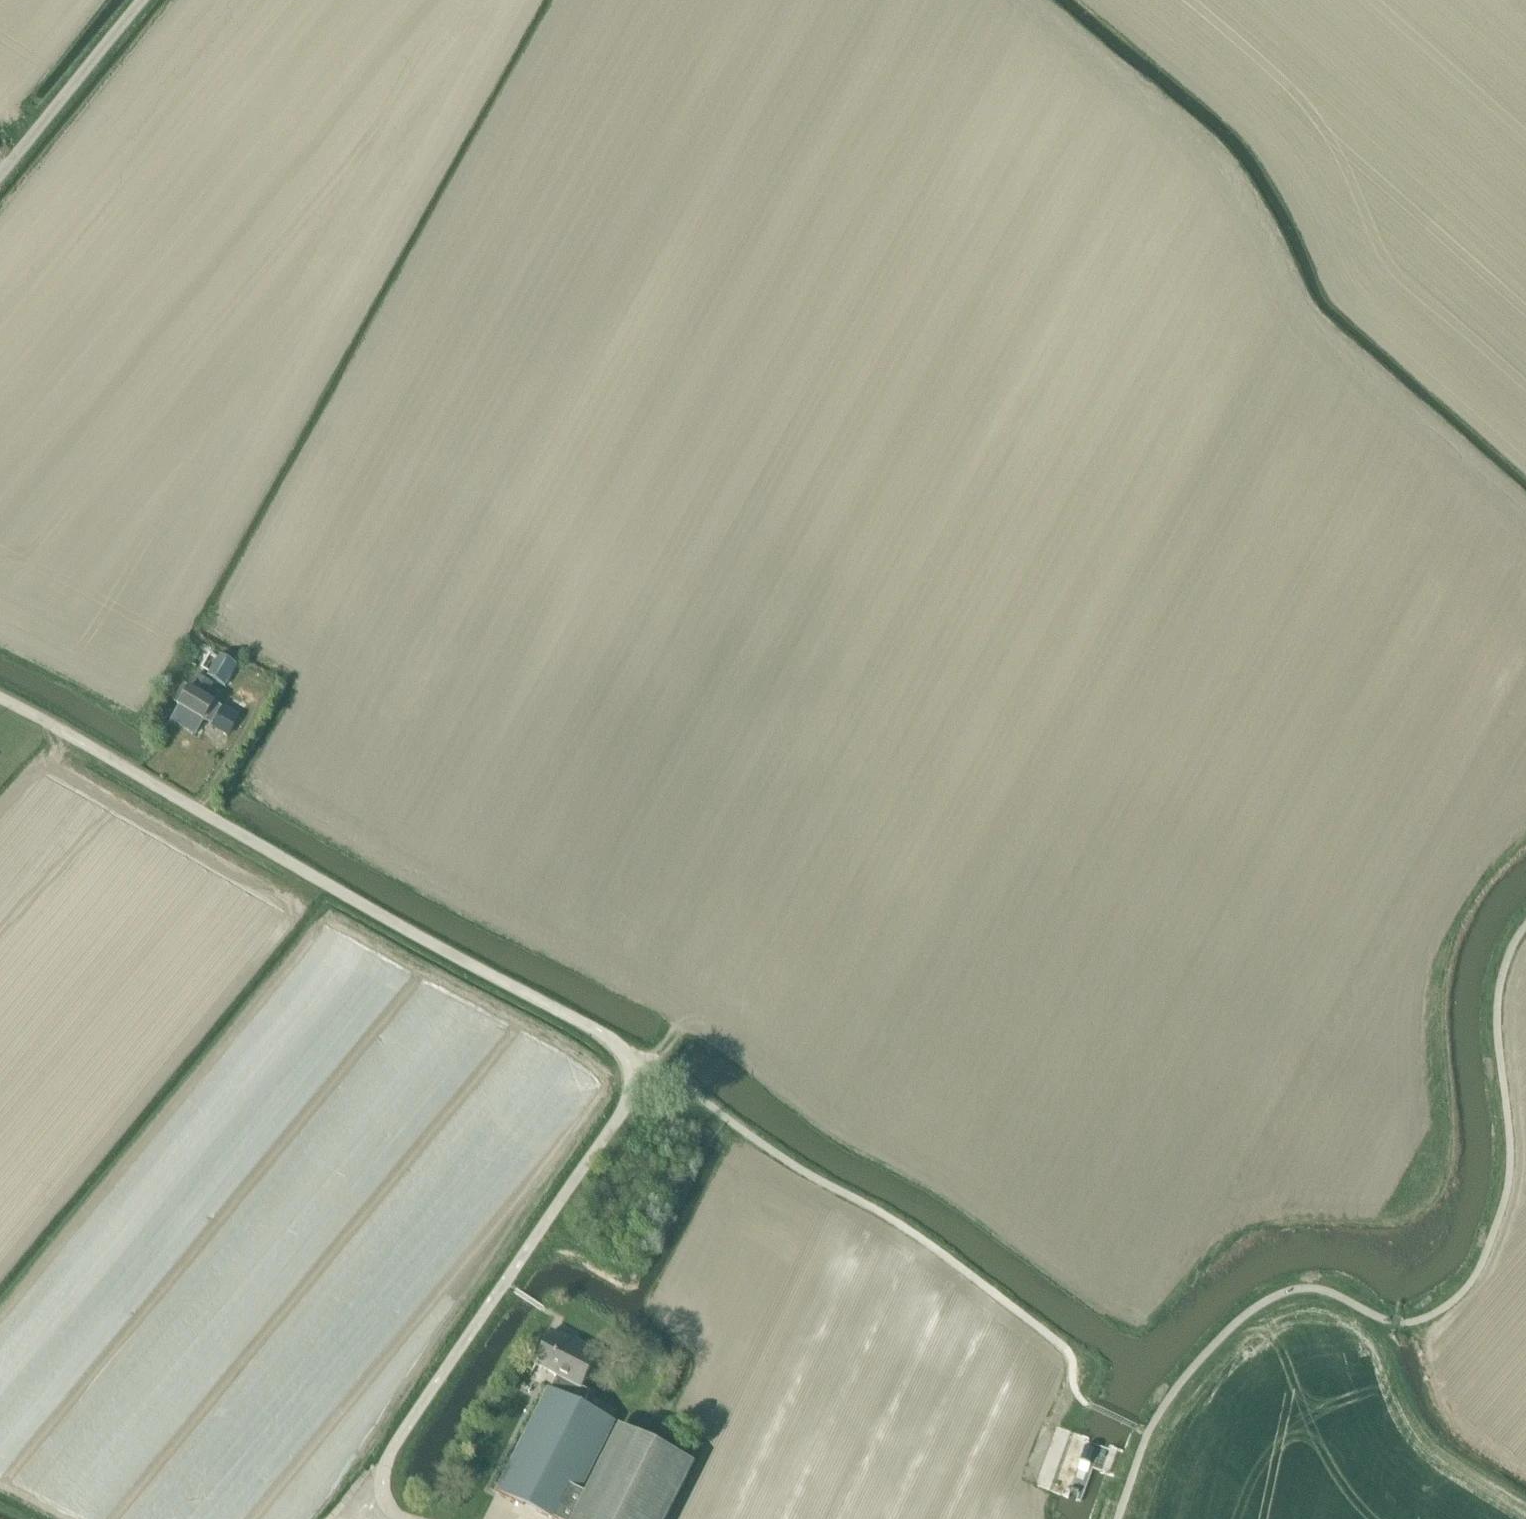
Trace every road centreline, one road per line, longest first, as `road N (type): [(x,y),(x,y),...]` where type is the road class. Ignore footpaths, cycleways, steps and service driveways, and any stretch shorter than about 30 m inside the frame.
road 1 (unclassified): [(633,1065),(589,1026),(0,698)]
road 2 (unclassified): [(0,181),(150,0)]

